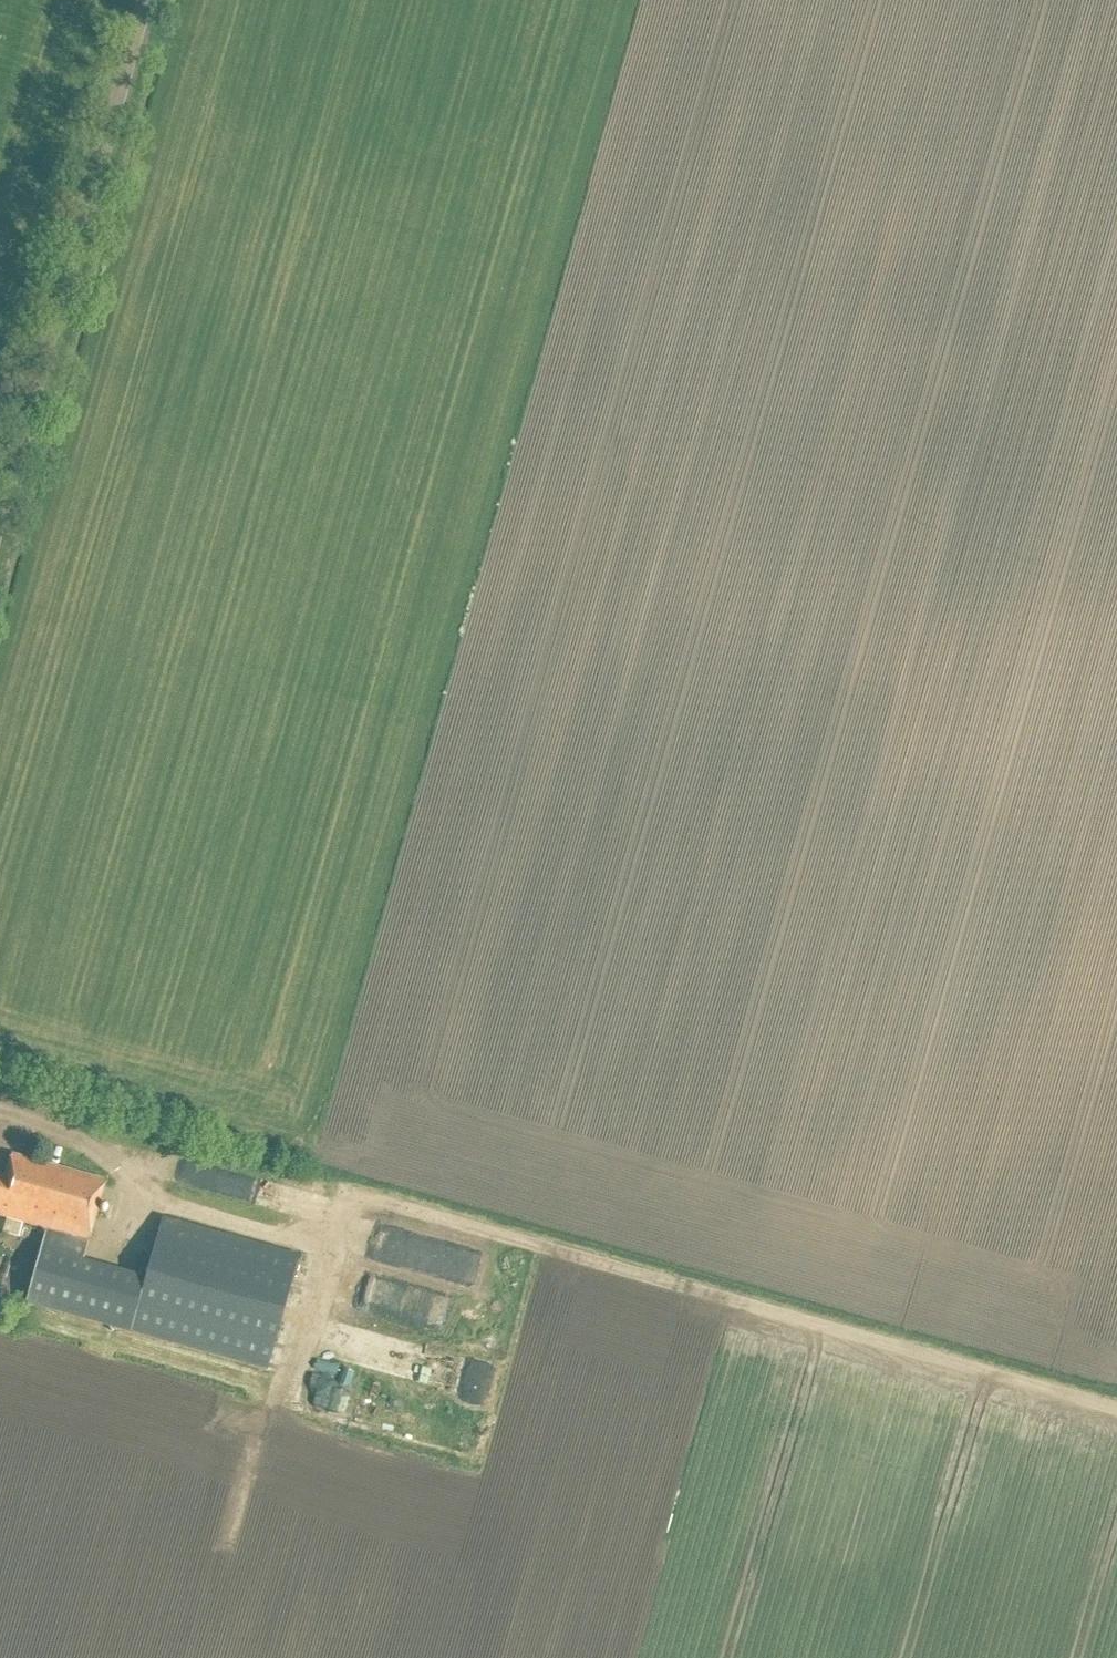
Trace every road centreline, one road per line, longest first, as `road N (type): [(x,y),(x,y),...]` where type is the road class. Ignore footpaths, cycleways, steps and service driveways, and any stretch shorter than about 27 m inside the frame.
road 1 (track): [(0,1116),(103,1154),(143,1203),(275,1239),(307,1232),(350,1197),(1116,1409)]
road 2 (unclassified): [(0,509),(142,0)]

